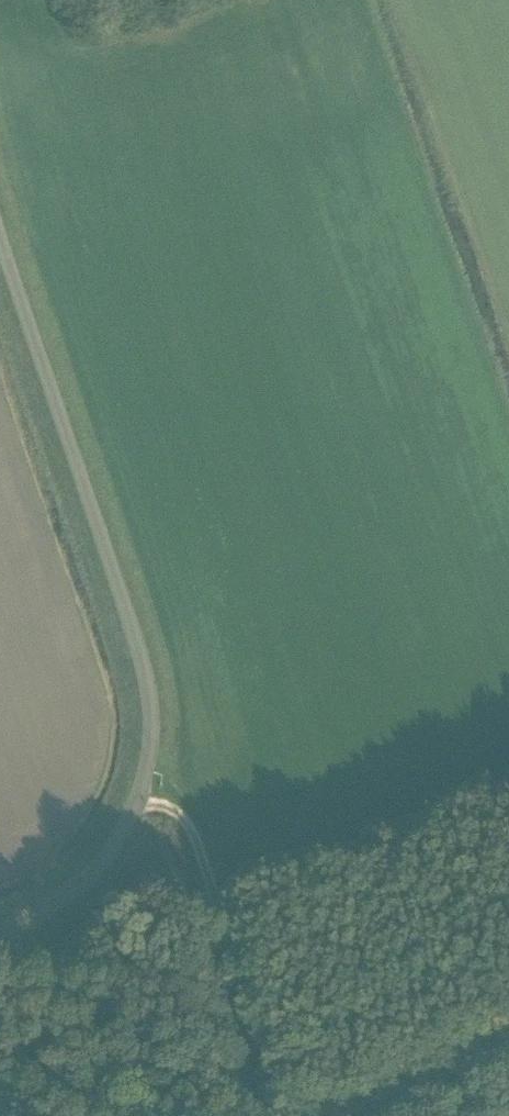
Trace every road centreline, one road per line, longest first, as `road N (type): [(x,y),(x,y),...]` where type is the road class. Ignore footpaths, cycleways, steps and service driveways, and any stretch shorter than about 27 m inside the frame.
road 1 (unclassified): [(0,930),(91,874),(138,797),(151,744),(142,662),(0,245)]

